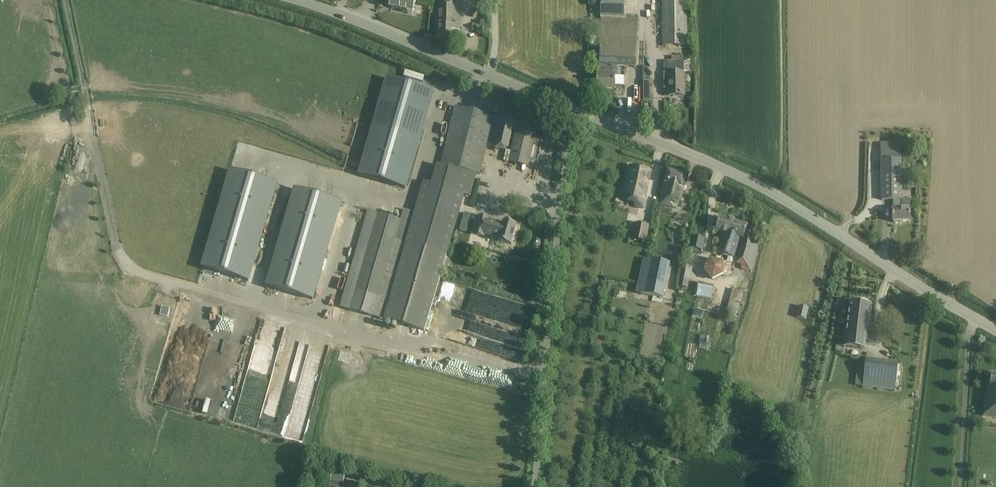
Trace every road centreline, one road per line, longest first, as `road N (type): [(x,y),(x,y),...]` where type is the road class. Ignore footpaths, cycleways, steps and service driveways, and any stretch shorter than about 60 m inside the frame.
road 1 (unclassified): [(995,331),(785,201),(572,109)]
road 2 (unclassified): [(536,486),(572,109)]
road 3 (track): [(171,283),(134,268),(121,251),(68,0)]
road 4 (unclassified): [(572,109),(297,0)]

